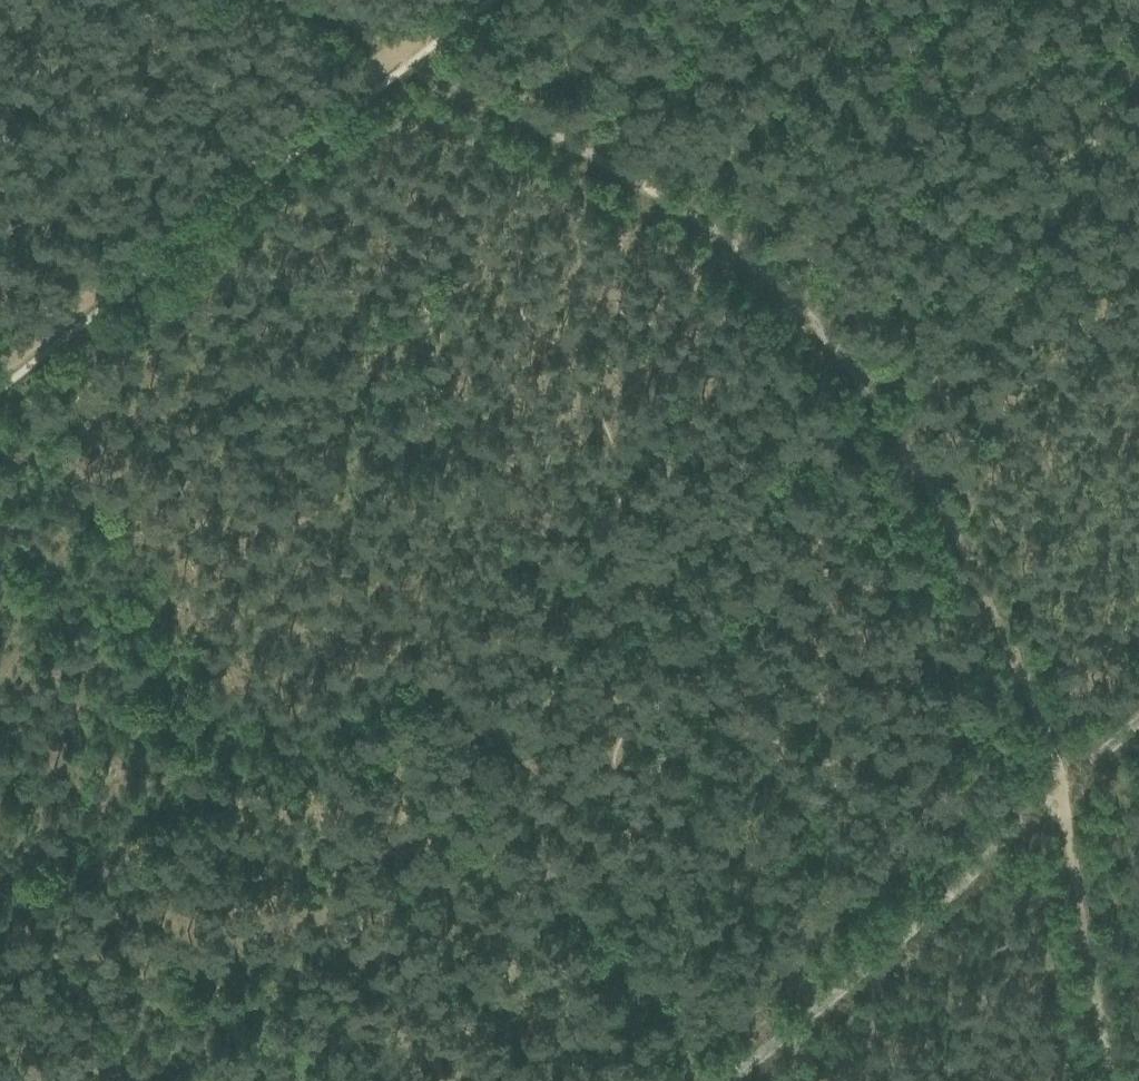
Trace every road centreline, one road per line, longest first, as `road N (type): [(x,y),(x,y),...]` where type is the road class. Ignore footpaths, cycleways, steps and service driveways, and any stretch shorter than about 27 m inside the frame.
road 1 (track): [(586,156),(704,223),(776,284),(877,391),(986,563),(1075,779)]
road 2 (track): [(388,53),(0,366)]
road 3 (track): [(734,1080),(1075,779)]
road 4 (track): [(1075,779),(1121,1080)]
road 5 (track): [(406,64),(586,156)]

